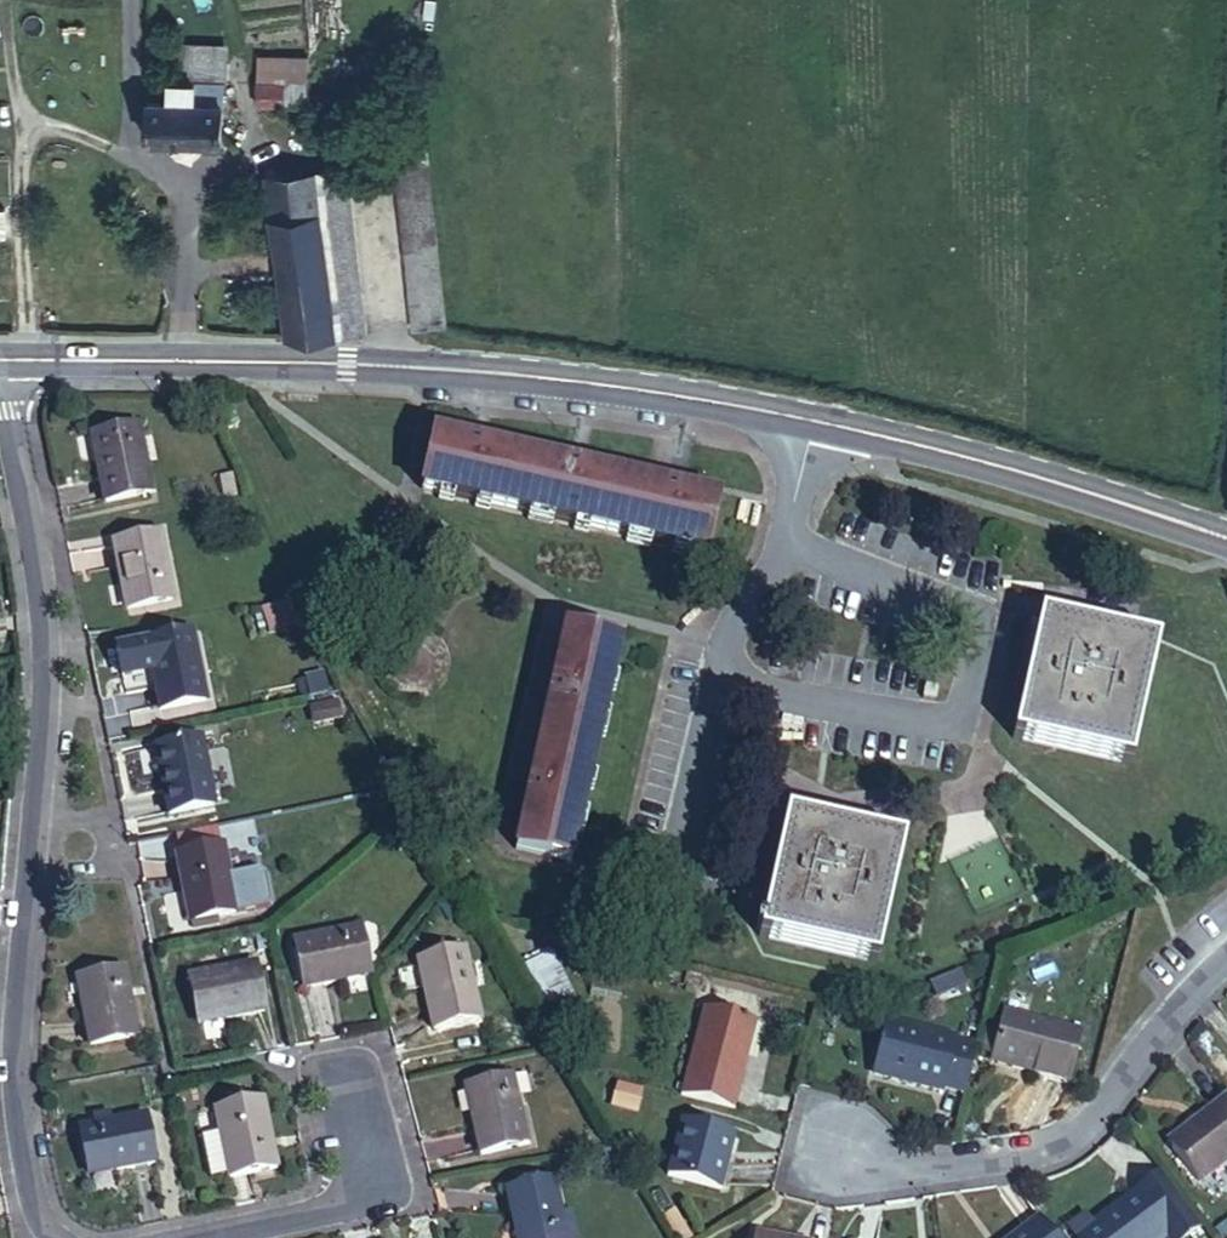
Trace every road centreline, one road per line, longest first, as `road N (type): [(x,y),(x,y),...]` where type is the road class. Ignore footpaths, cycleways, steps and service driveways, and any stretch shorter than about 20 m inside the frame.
road 1 (residential): [(9,359),(54,659),(21,1052),(51,1237)]
road 2 (secondary): [(820,423),(459,370),(9,359)]
road 3 (residential): [(724,678),(960,730),(988,617),(786,541)]
road 4 (residential): [(1226,968),(1067,1150),(913,1173),(811,1151)]
road 5 (secondary): [(1226,538),(820,423)]
road 6 (residential): [(219,1237),(366,1205),(348,1085)]
road 7 (residential): [(724,678),(673,894)]
road 8 (residential): [(786,541),(731,647),(724,678)]
road 9 (residential): [(820,423),(786,541)]

